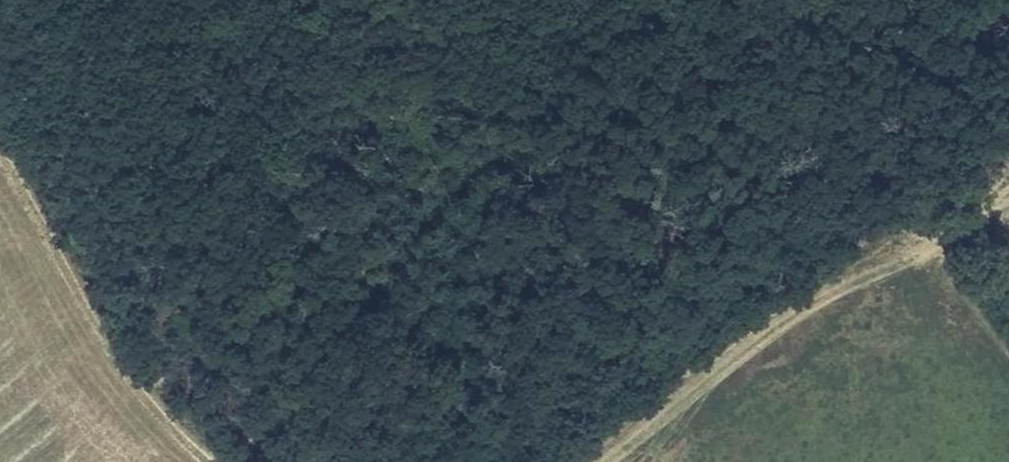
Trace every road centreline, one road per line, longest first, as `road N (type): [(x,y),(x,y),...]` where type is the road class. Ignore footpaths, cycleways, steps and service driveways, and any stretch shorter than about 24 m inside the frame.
road 1 (track): [(1008,184),(985,211),(774,310),(595,461)]

